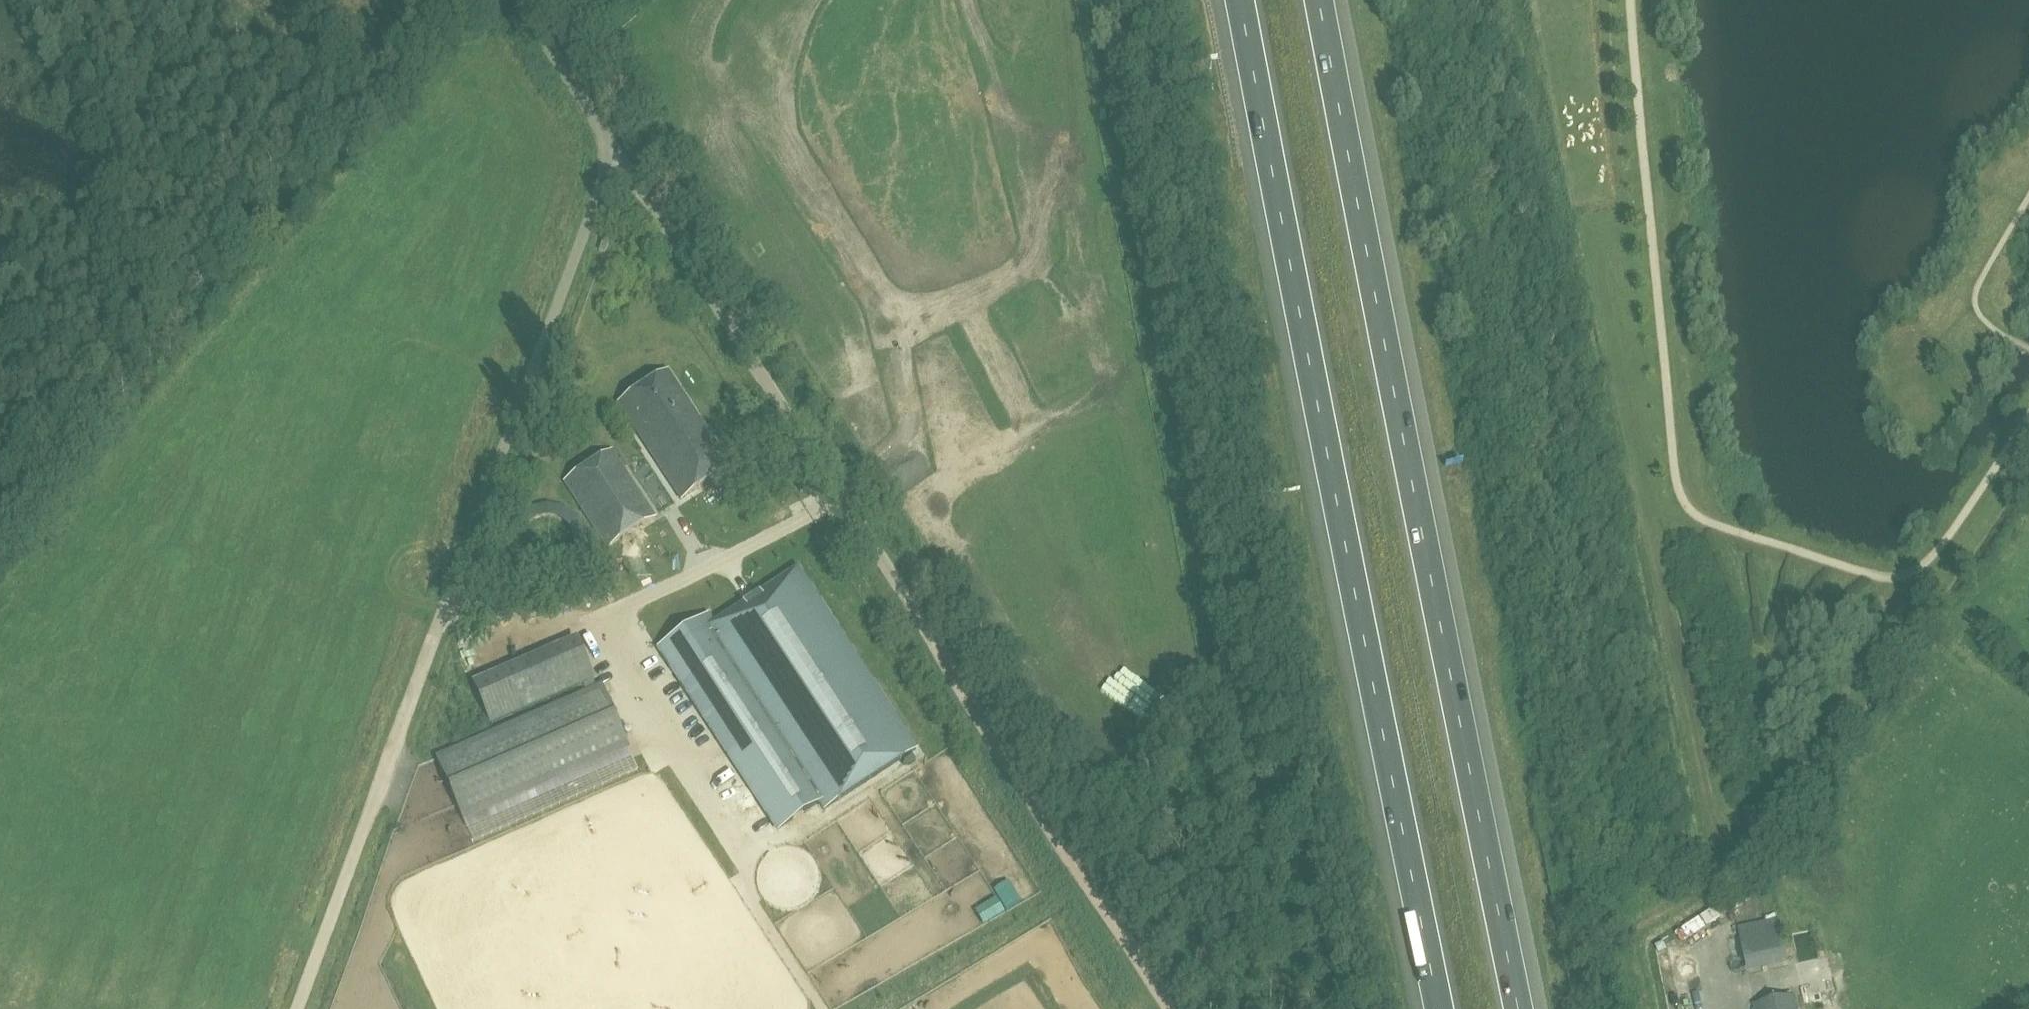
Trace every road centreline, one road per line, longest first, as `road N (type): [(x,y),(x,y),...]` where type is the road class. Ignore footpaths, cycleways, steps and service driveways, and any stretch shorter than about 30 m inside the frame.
road 1 (motorway): [(1520,1008),(1321,0)]
road 2 (motorway): [(1241,0),(1440,1008)]
road 3 (unclassified): [(1170,1008),(619,153)]
road 4 (unclassified): [(431,649),(619,153)]
road 5 (track): [(299,1008),(431,649)]
road 6 (unclassified): [(619,153),(518,0)]

